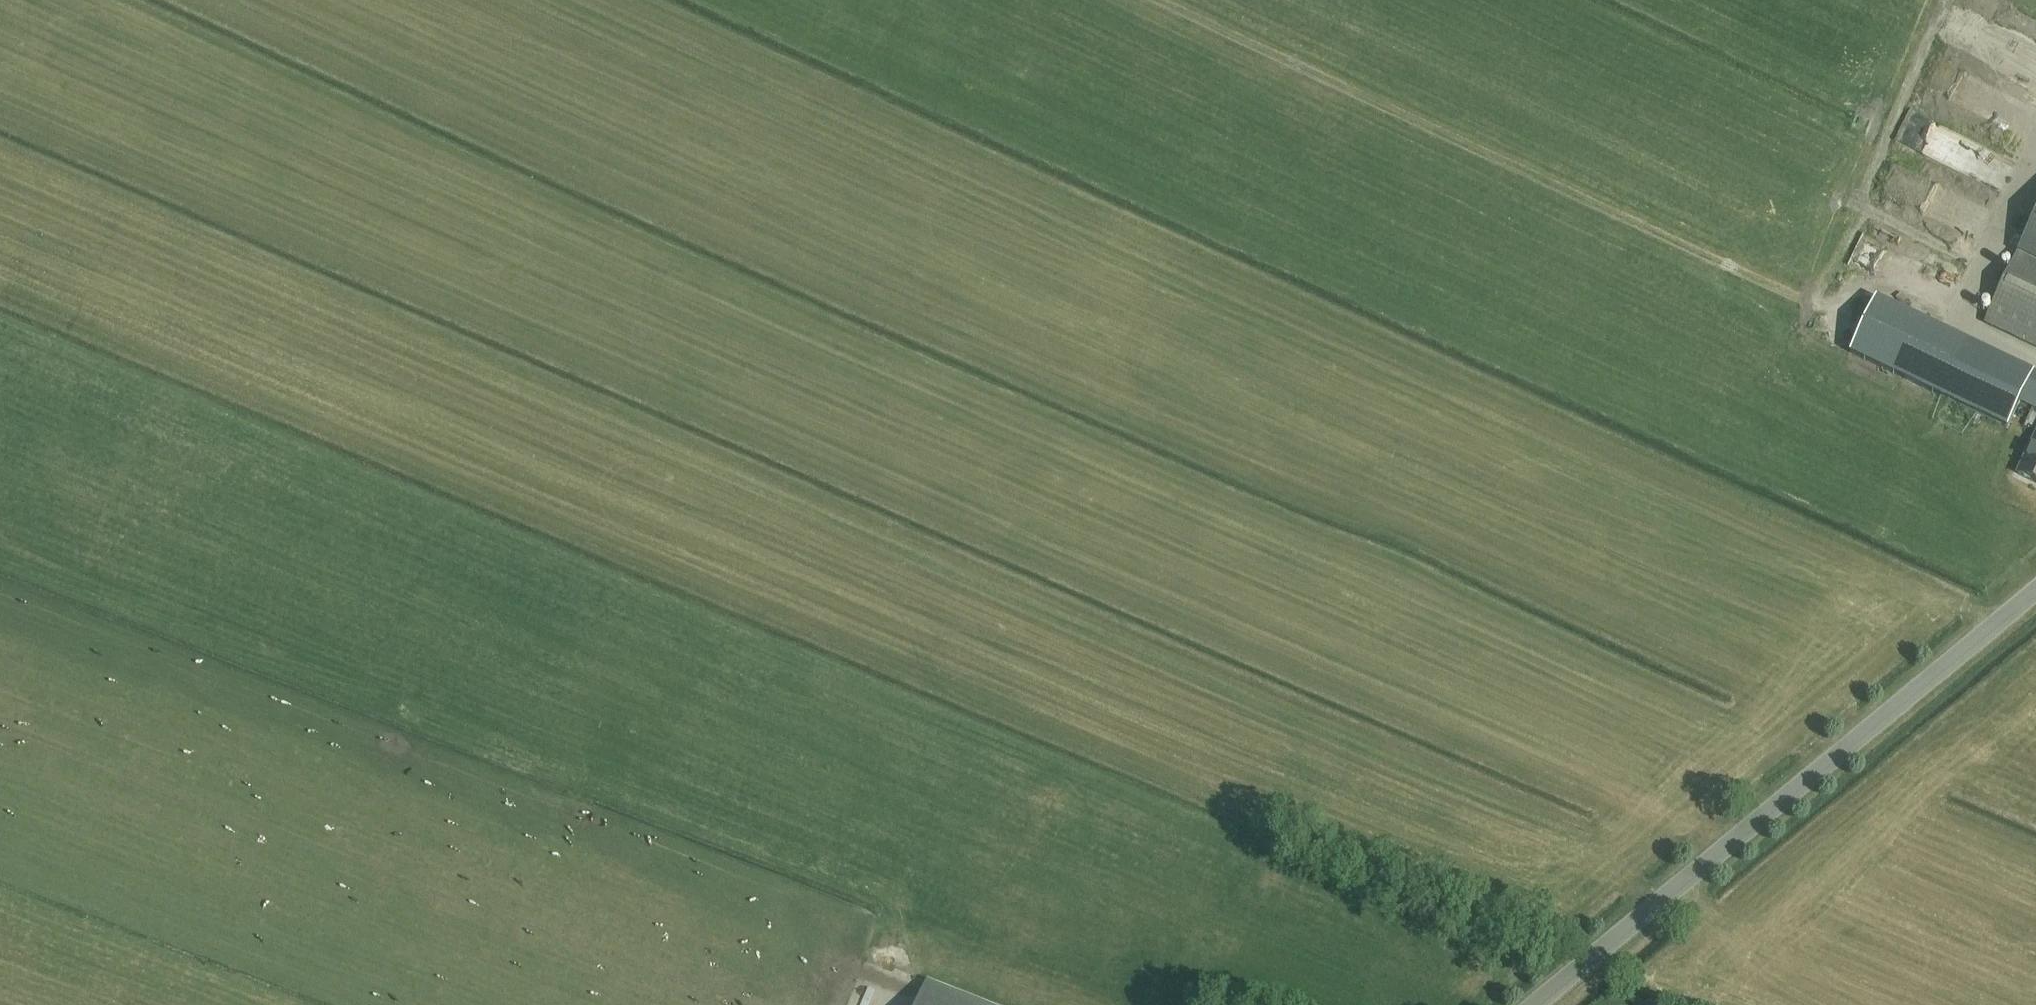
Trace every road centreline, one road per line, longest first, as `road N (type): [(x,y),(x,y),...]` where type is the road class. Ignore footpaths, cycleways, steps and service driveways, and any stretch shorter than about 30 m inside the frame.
road 1 (unclassified): [(1530,1004),(2035,588)]

